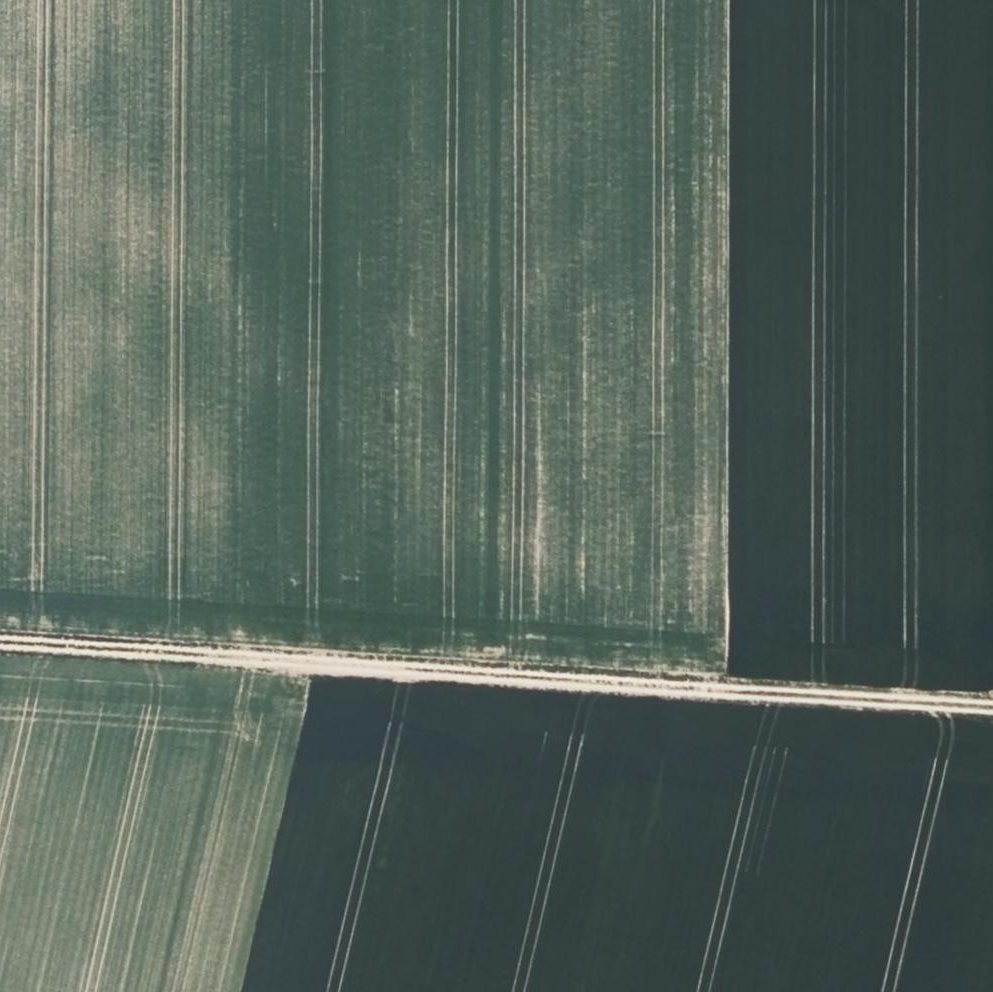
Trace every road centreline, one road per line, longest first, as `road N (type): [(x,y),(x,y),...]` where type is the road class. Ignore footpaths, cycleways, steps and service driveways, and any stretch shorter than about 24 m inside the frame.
road 1 (track): [(0,637),(992,701)]

